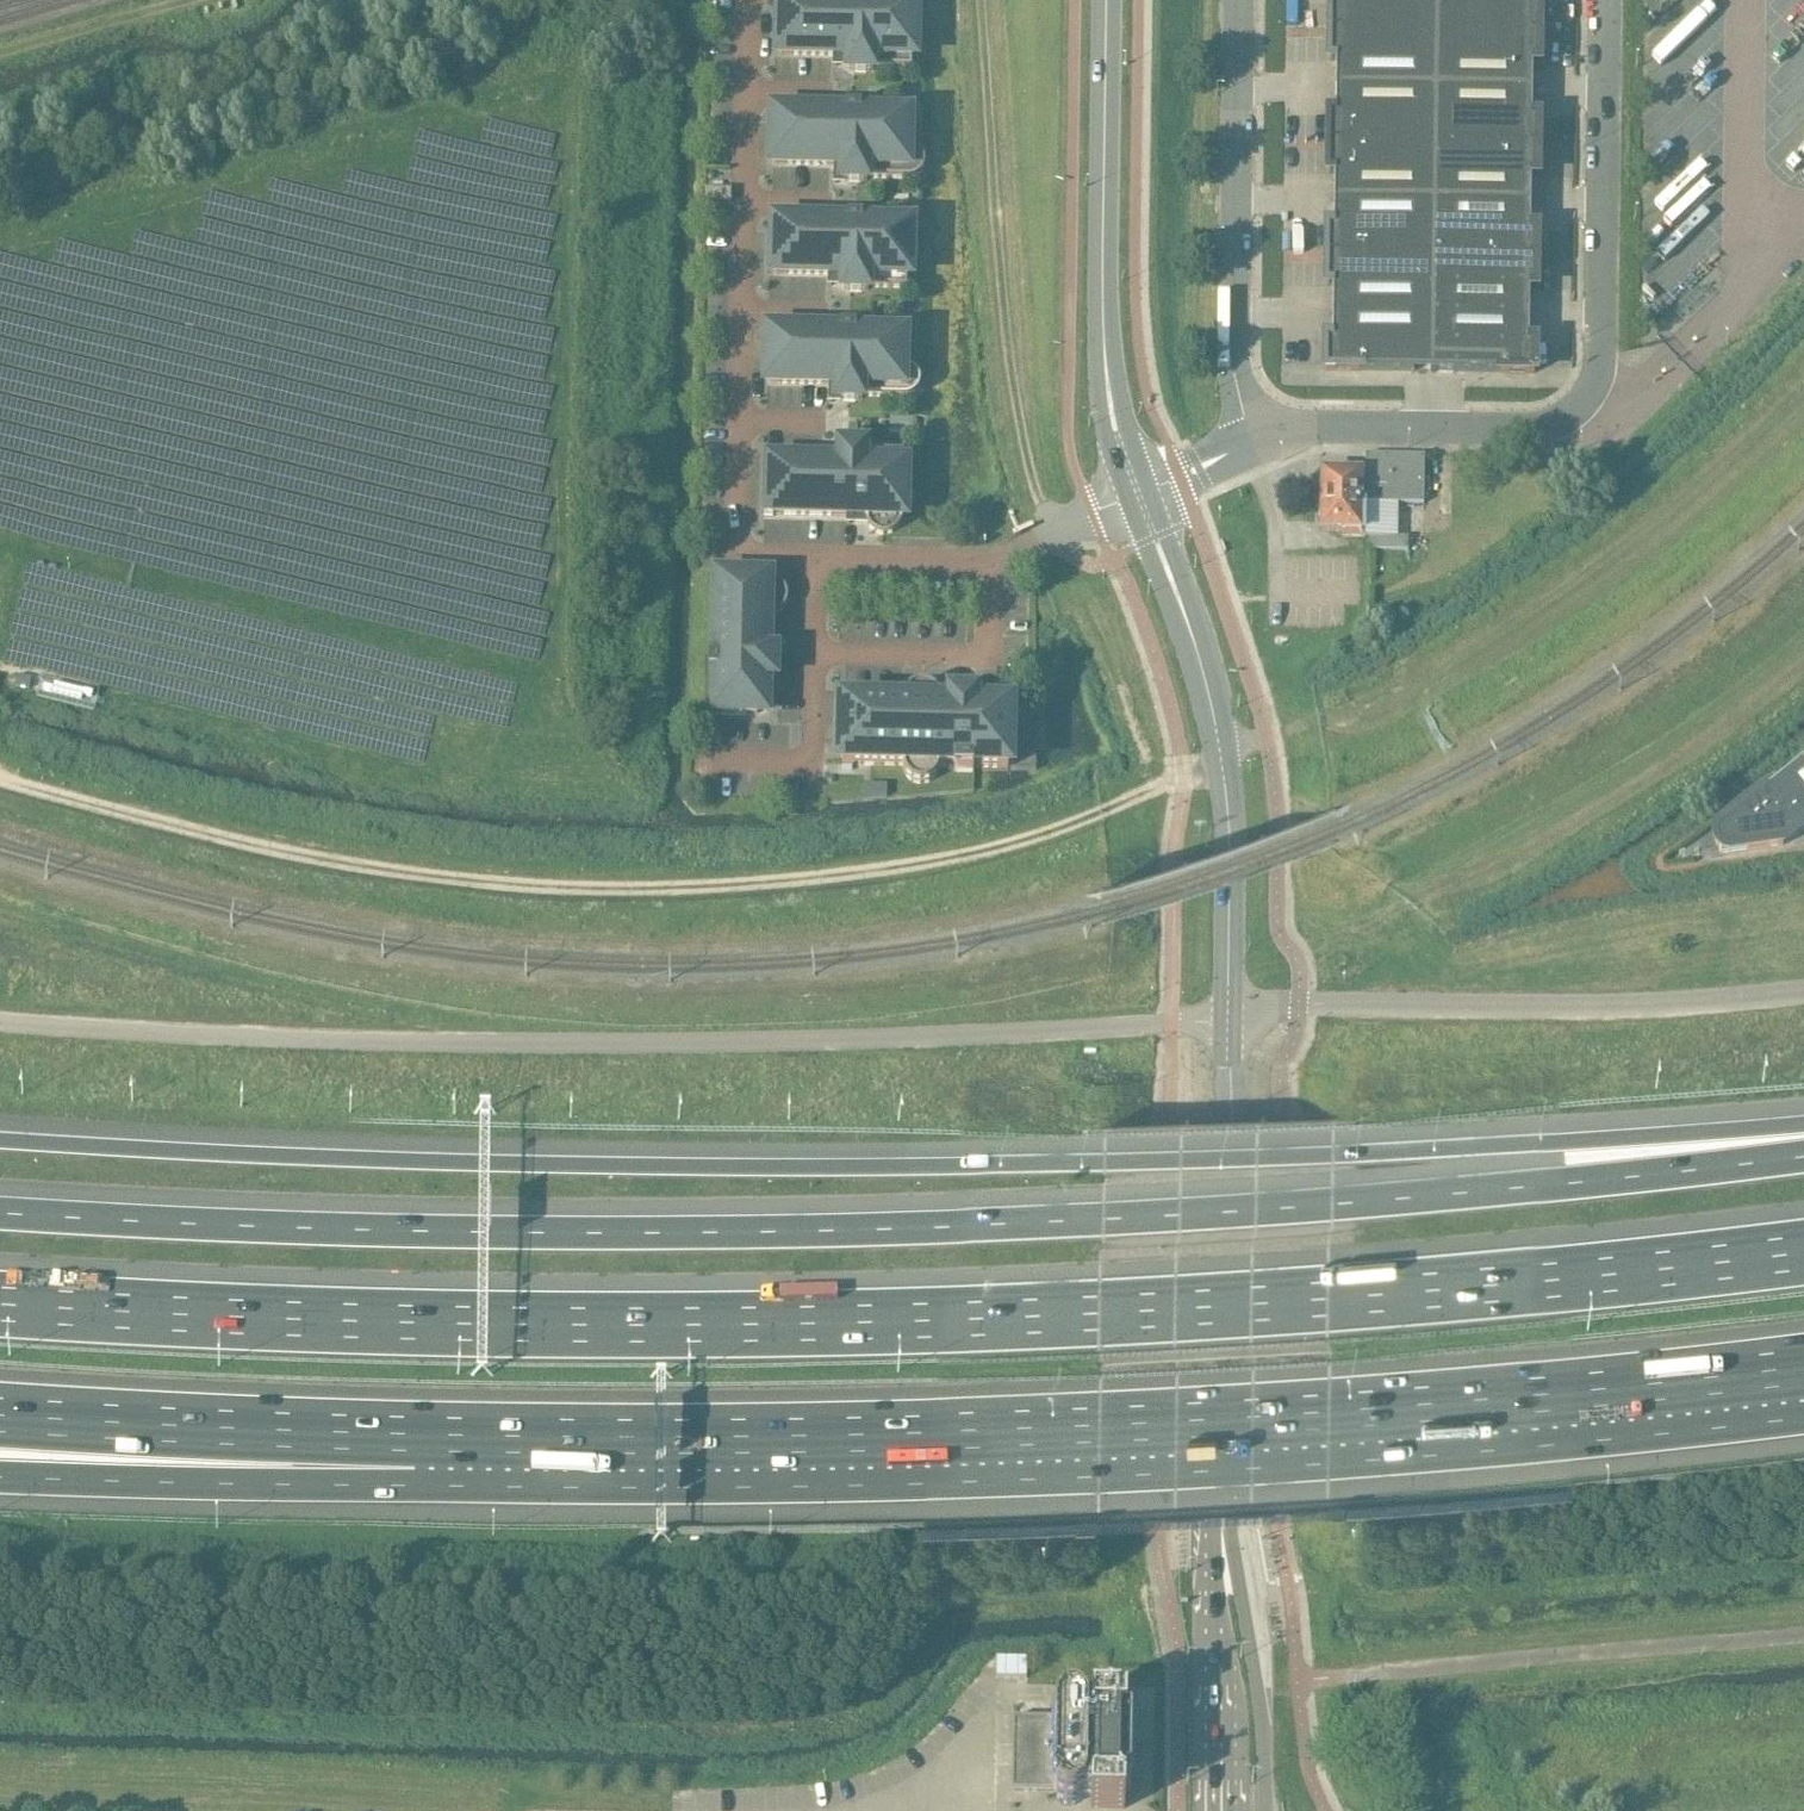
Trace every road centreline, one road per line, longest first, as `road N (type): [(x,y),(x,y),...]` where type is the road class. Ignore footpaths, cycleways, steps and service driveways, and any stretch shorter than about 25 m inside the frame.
road 1 (motorway): [(1803,1250),(1335,1301),(690,1326),(0,1304)]
road 2 (motorway): [(1803,1155),(1335,1203),(709,1234),(0,1214)]
road 3 (motorway): [(1803,1138),(1565,1137),(821,1167),(524,1166),(0,1138)]
road 4 (motorway): [(444,1441),(715,1442),(1335,1424),(1803,1383)]
road 5 (track): [(0,783),(250,850),(412,879),(594,892),(742,889),(916,871),(1040,839),(1181,769)]
road 6 (unclassified): [(1252,450),(1307,430),(1547,429),(1600,392),(1607,0)]
road 7 (track): [(1267,734),(1338,718),(1511,621),(1701,481),(1803,376)]
road 8 (unclassified): [(814,559),(738,556),(750,0)]
road 9 (track): [(1061,534),(1041,508),(1016,409),(980,0)]
road 10 (tertiary): [(1227,1017),(1229,815),(1222,752),(1211,691),(1141,501)]
road 11 (tertiary): [(1141,501),(1110,386),(1107,0)]
road 12 (unclassified): [(1803,991),(1696,1003),(1299,1002)]
road 13 (unclassified): [(1239,0),(1236,381),(1252,450)]
road 14 (tertiary): [(1217,1465),(1227,1017)]
road 15 (motorway): [(0,1406),(444,1441)]
road 16 (motorway): [(0,1456),(444,1441)]
road 17 (tertiary): [(1265,1810),(1261,1712),(1217,1465)]
road 18 (tertiary): [(1217,1465),(1211,1621),(1219,1810)]
road 19 (unclassified): [(990,562),(987,657),(813,653)]
road 20 (unclassified): [(813,653),(810,763),(698,760)]
road 21 (track): [(202,0),(0,57)]
road 22 (unclassified): [(990,562),(814,559)]
road 23 (unclassified): [(1141,501),(990,562)]
road 24 (unclassified): [(1141,501),(1252,450)]

